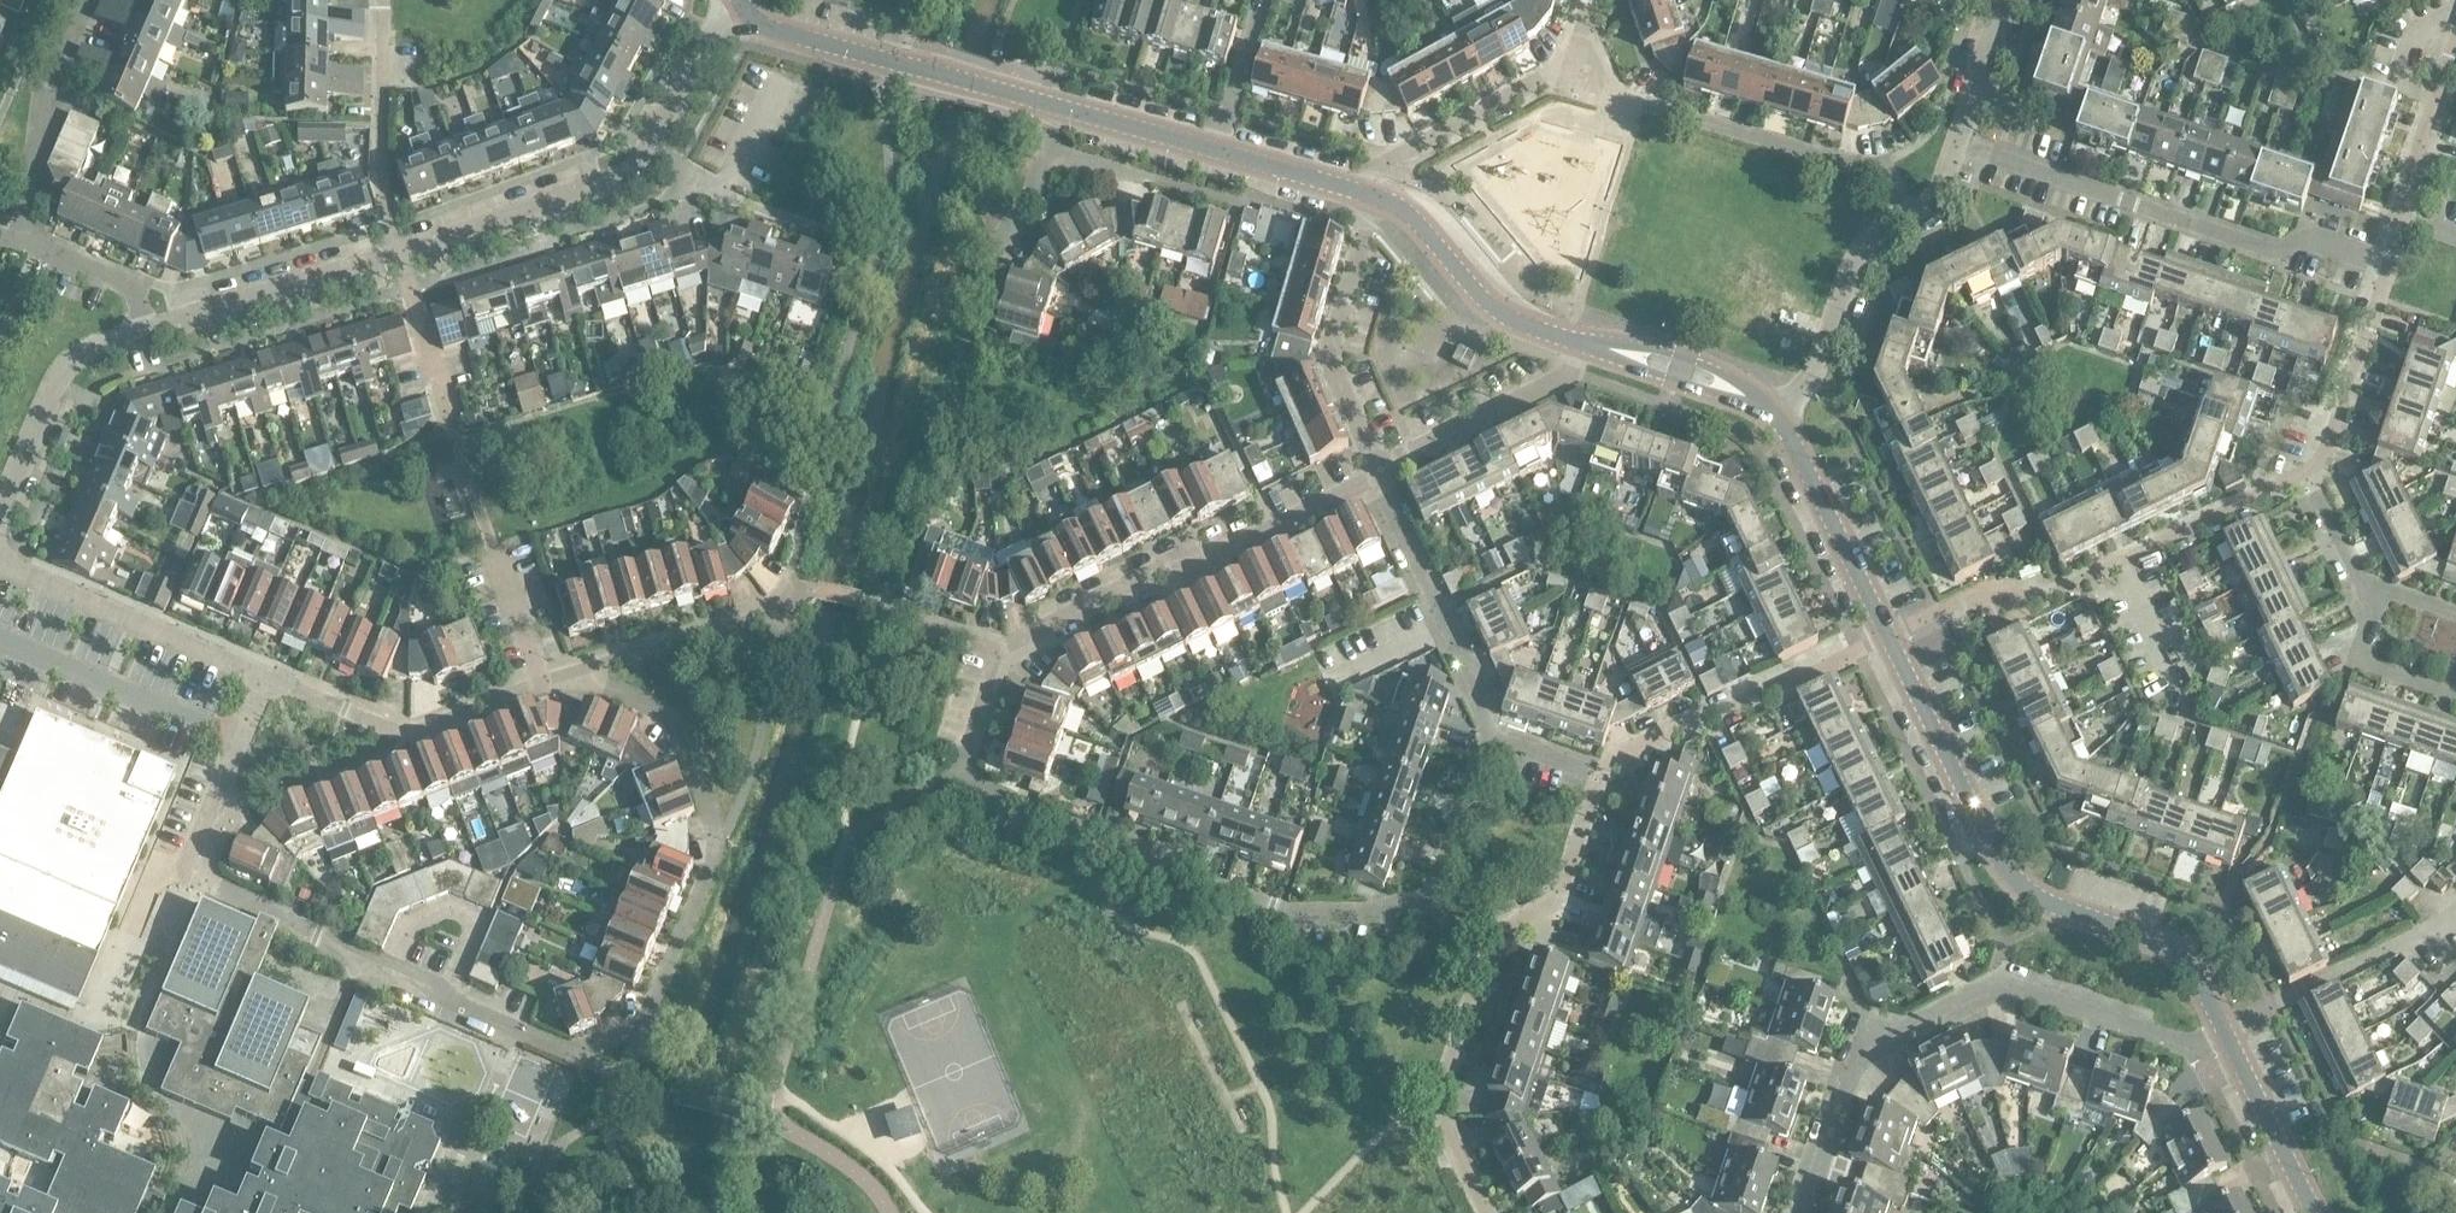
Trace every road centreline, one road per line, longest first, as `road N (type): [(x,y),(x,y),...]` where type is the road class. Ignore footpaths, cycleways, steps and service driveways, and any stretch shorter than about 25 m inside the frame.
road 1 (residential): [(970,792),(1289,914),(1414,910),(1432,899),(1490,737)]
road 2 (residential): [(563,1047),(182,871),(262,677)]
road 3 (residential): [(1791,1212),(1853,1056),(1886,1032),(2010,982),(2191,1041),(2223,1029)]
road 4 (tertiary): [(2223,1029),(2191,965),(2165,943),(2043,899),(1999,862),(1889,637)]
road 5 (residential): [(563,1047),(602,1042),(641,1021),(718,845),(695,775),(664,719),(576,670)]
road 6 (residential): [(1483,1212),(1446,1140),(1439,1090),(1491,941),(1564,900),(1599,772)]
road 7 (residential): [(2388,260),(2309,234),(2277,251),(1954,143)]
road 8 (residential): [(1889,637),(1977,592),(2030,606),(2304,471)]
road 9 (residential): [(402,255),(633,174),(713,33),(743,7)]
road 10 (residential): [(999,652),(1376,474)]
road 11 (residential): [(1910,213),(1883,168),(1575,77)]
road 12 (tertiary): [(1215,148),(890,59)]
road 13 (residential): [(1599,772),(1639,744),(1889,637)]
road 14 (residential): [(262,677),(405,733),(541,680)]
road 15 (residential): [(1369,193),(1328,359),(1376,474)]
road 16 (residential): [(1490,737),(1376,474)]
road 17 (residential): [(262,677),(0,563)]
road 18 (tertiary): [(1585,345),(1520,324),(1482,297),(1405,214),(1369,193)]
road 19 (residential): [(149,330),(402,255)]
road 20 (residential): [(2223,1029),(2455,916)]
road 21 (residential): [(402,255),(381,182),(384,0)]
road 22 (residential): [(1778,418),(1804,383),(1865,242),(1910,213)]
road 23 (residential): [(1376,474),(1542,387),(1577,364),(1585,345)]
road 24 (residential): [(24,240),(42,85),(80,0)]
road 25 (residential): [(1575,77),(1545,74),(1384,163),(1369,193)]
road 26 (tertiary): [(1889,637),(1778,418)]
road 27 (residential): [(4,505),(61,371),(87,351),(149,330)]
road 28 (residential): [(576,670),(779,608),(789,589)]
road 29 (residential): [(2304,471),(2328,448),(2388,260)]
road 30 (tertiary): [(2316,1212),(2223,1029)]
road 31 (tertiary): [(1761,403),(1713,367),(1668,351),(1585,345)]
road 32 (residential): [(2402,219),(2399,203),(2455,42)]
road 33 (tertiary): [(1585,345),(1731,401),(1761,403)]
road 34 (residential): [(448,418),(402,255)]
road 35 (residential): [(149,330),(132,287),(24,240)]
road 36 (tertiary): [(1369,193),(1215,148)]
road 37 (tertiary): [(890,59),(759,24),(743,7)]
road 38 (residential): [(2455,693),(2359,660),(2377,606)]
road 39 (residential): [(1215,148),(1260,0)]
road 40 (residential): [(2377,606),(2304,471)]
road 41 (residential): [(1954,143),(2003,0)]
road 42 (residential): [(970,792),(960,771),(999,652)]
road 43 (residential): [(999,652),(860,602)]
road 44 (residential): [(541,680),(498,558)]

